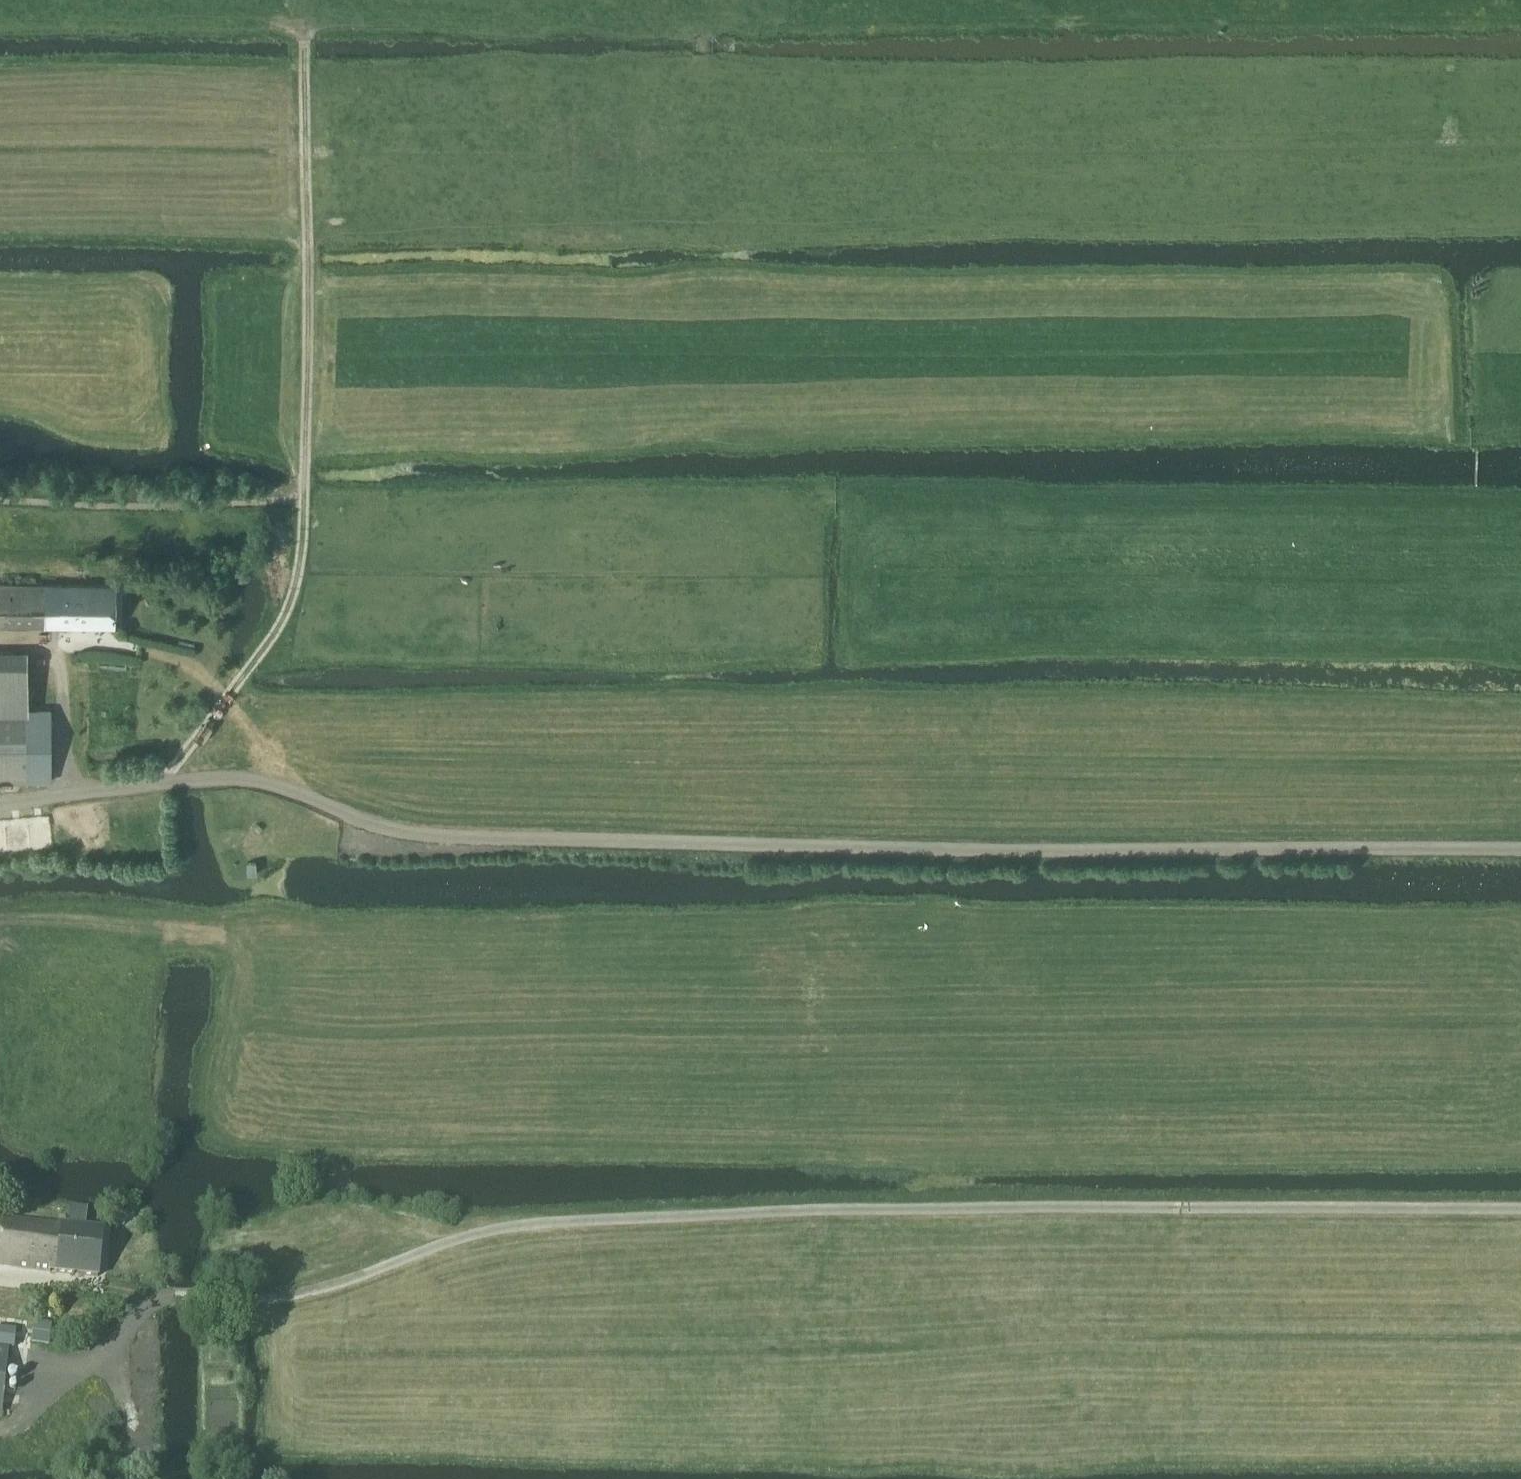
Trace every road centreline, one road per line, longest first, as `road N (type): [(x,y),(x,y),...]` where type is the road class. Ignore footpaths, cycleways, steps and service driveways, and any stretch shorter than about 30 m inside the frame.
road 1 (track): [(146,1293),(108,1359),(63,1363),(0,1427)]

